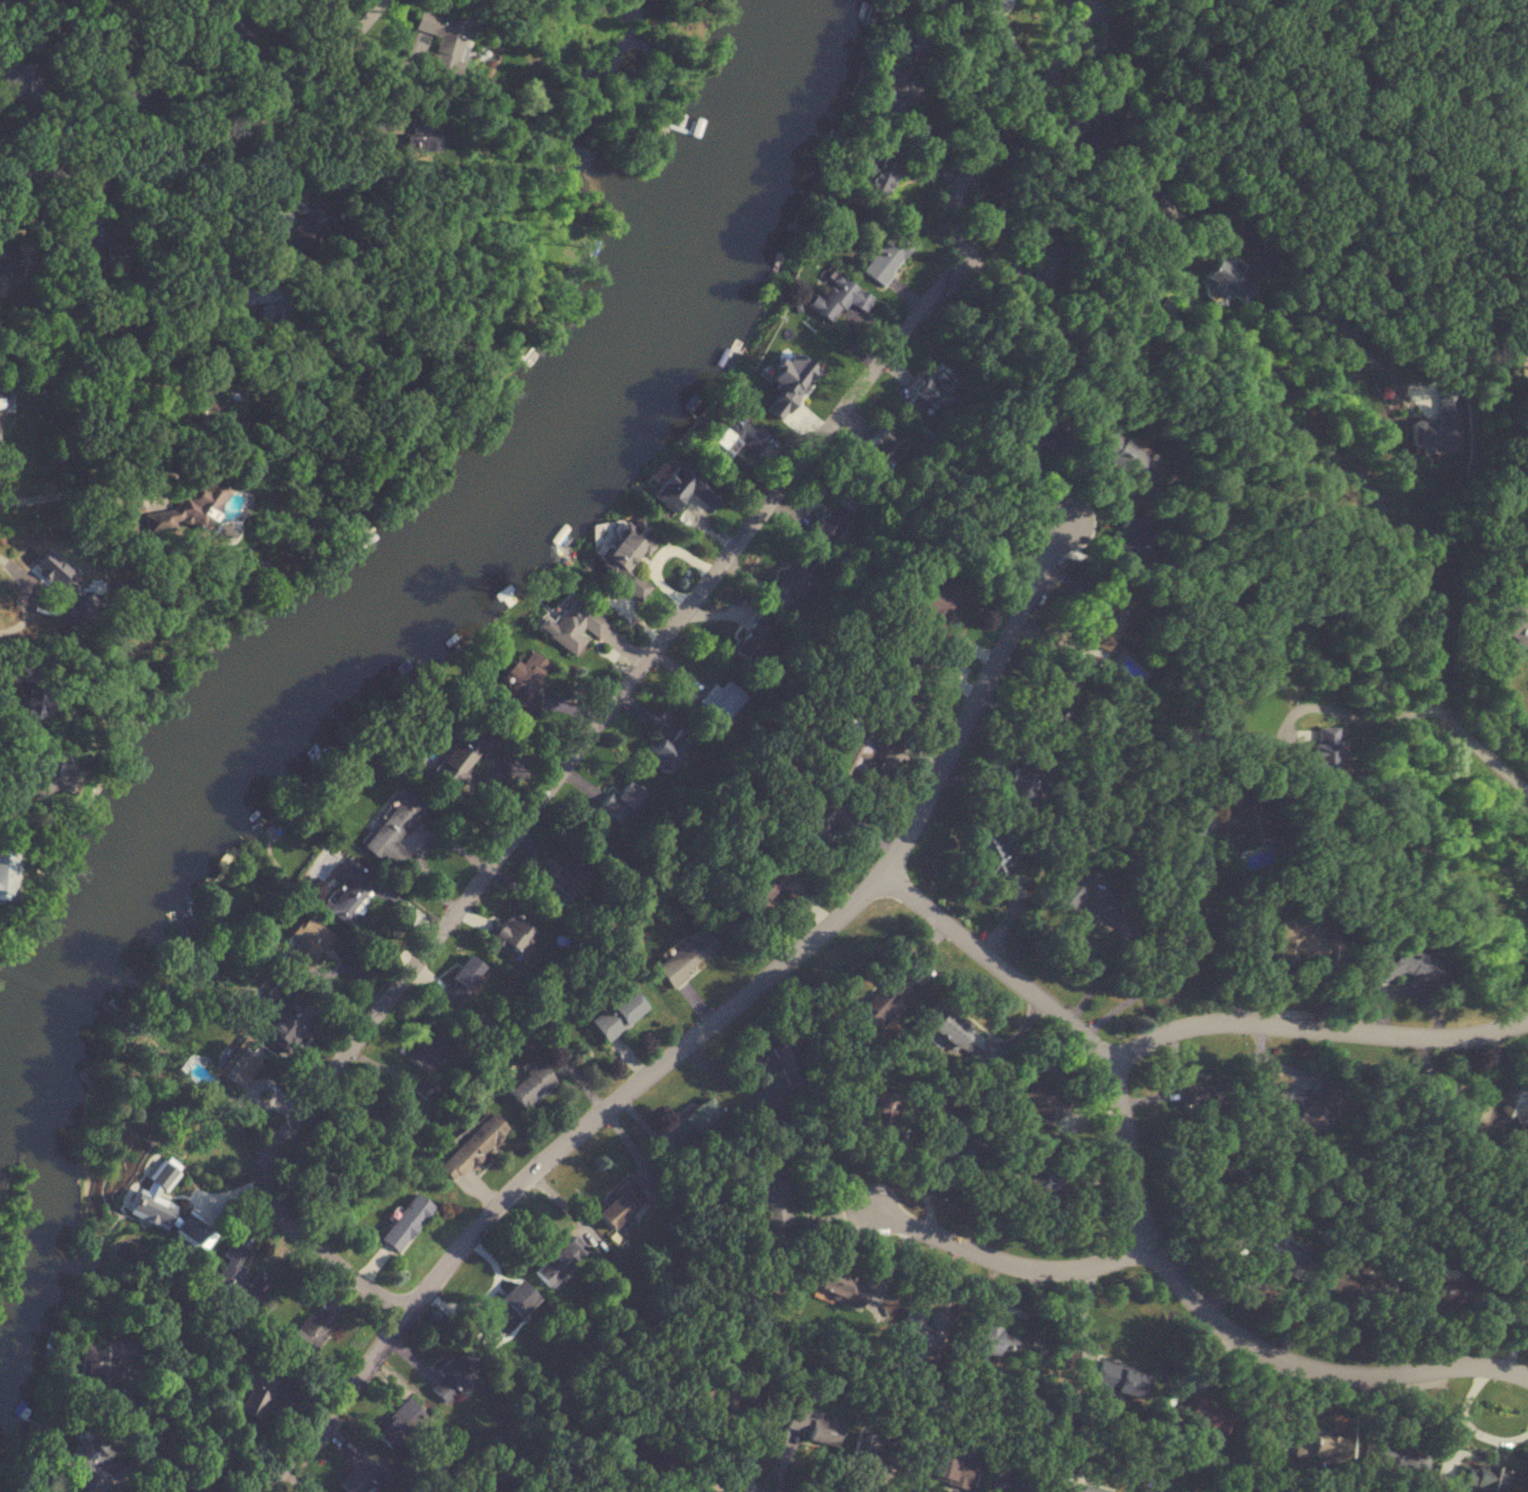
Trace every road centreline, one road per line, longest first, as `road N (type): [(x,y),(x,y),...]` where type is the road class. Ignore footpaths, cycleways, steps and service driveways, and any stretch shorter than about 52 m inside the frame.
road 1 (residential): [(405,1319),(259,1200),(260,1173),(941,280),(964,189),(1095,0)]
road 2 (residential): [(405,1319),(581,1139),(885,876),(1084,492)]
road 3 (residential): [(1527,1381),(1509,1370),(1351,1378),(1279,1361),(1219,1322),(1156,1248),(1112,1063),(885,876)]
road 4 (residential): [(0,171),(195,156),(232,143),(294,99),(382,0)]
road 5 (residential): [(1112,1063),(1192,1027),(1239,1020),(1441,1040),(1527,1022)]
road 6 (residential): [(1156,1248),(1098,1266),(1025,1267),(841,1193)]
road 7 (residential): [(263,1491),(405,1319)]

